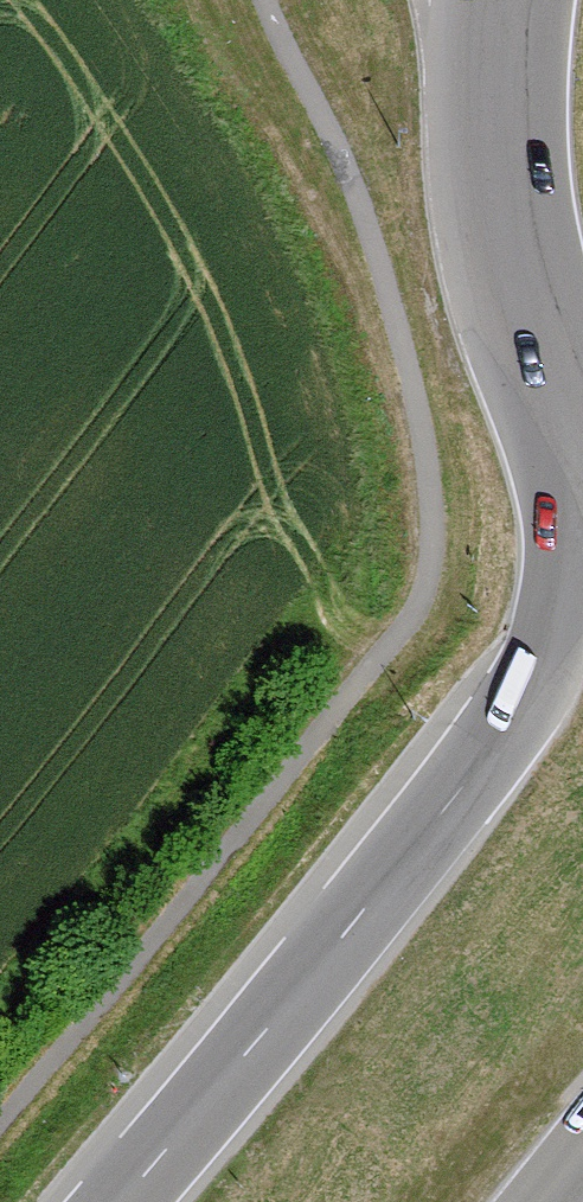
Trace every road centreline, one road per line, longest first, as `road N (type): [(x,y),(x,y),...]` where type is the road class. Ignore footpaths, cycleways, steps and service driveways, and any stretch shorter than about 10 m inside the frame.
road 1 (trunk): [(582,492),(560,612),(537,674),(365,901)]
road 2 (primary): [(499,0),(494,144),(513,268),(582,443)]
road 3 (trunk): [(365,901),(111,1201)]

